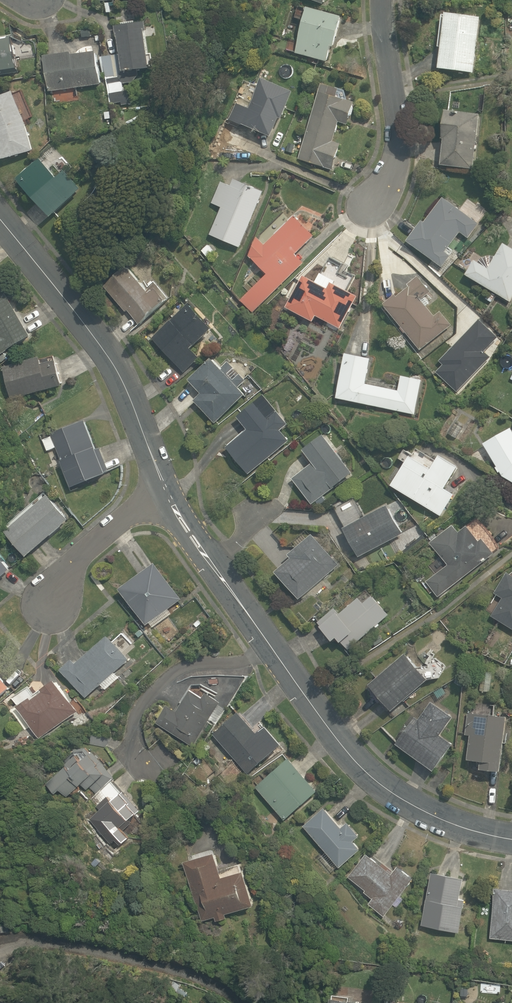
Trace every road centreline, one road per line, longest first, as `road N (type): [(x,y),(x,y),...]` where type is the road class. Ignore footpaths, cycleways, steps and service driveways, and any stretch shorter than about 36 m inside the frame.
road 1 (tertiary): [(511,839),(430,815),(346,750),(163,491)]
road 2 (tertiary): [(163,491),(123,386),(0,215)]
road 3 (residential): [(375,202),(395,144),(383,0)]
road 4 (residential): [(50,601),(82,557),(163,491)]

